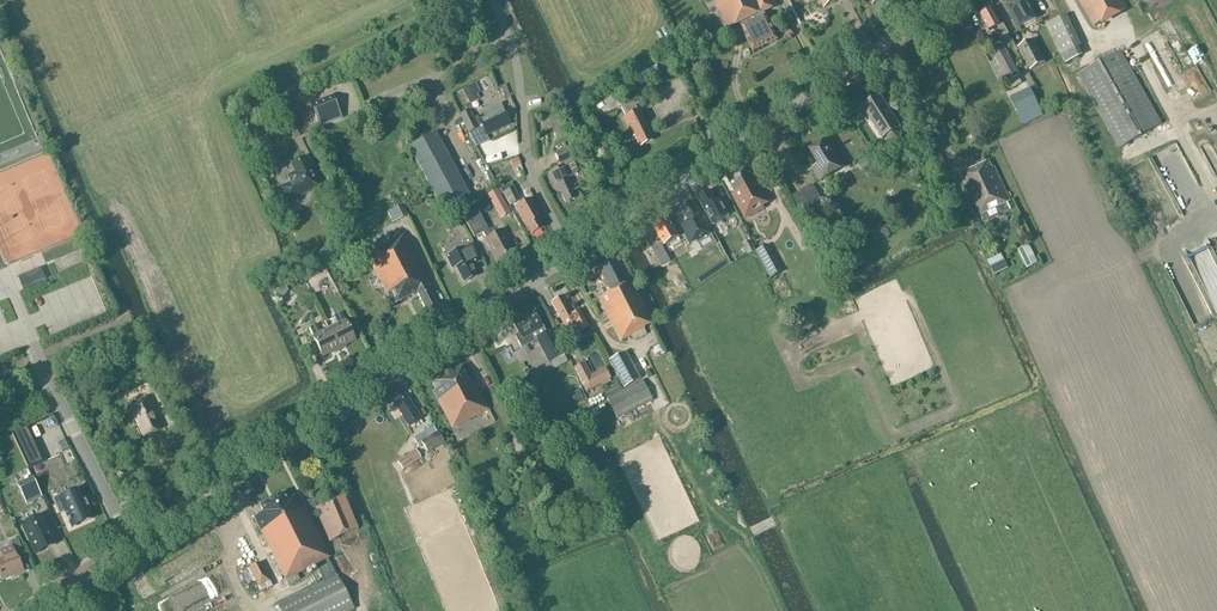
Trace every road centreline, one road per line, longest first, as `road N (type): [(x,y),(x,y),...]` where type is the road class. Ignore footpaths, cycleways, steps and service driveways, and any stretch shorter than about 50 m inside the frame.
road 1 (tertiary): [(129,546),(568,252)]
road 2 (tertiary): [(568,252),(953,0)]
road 3 (residential): [(0,290),(129,546)]
road 4 (unclassified): [(568,252),(531,176),(499,0)]

